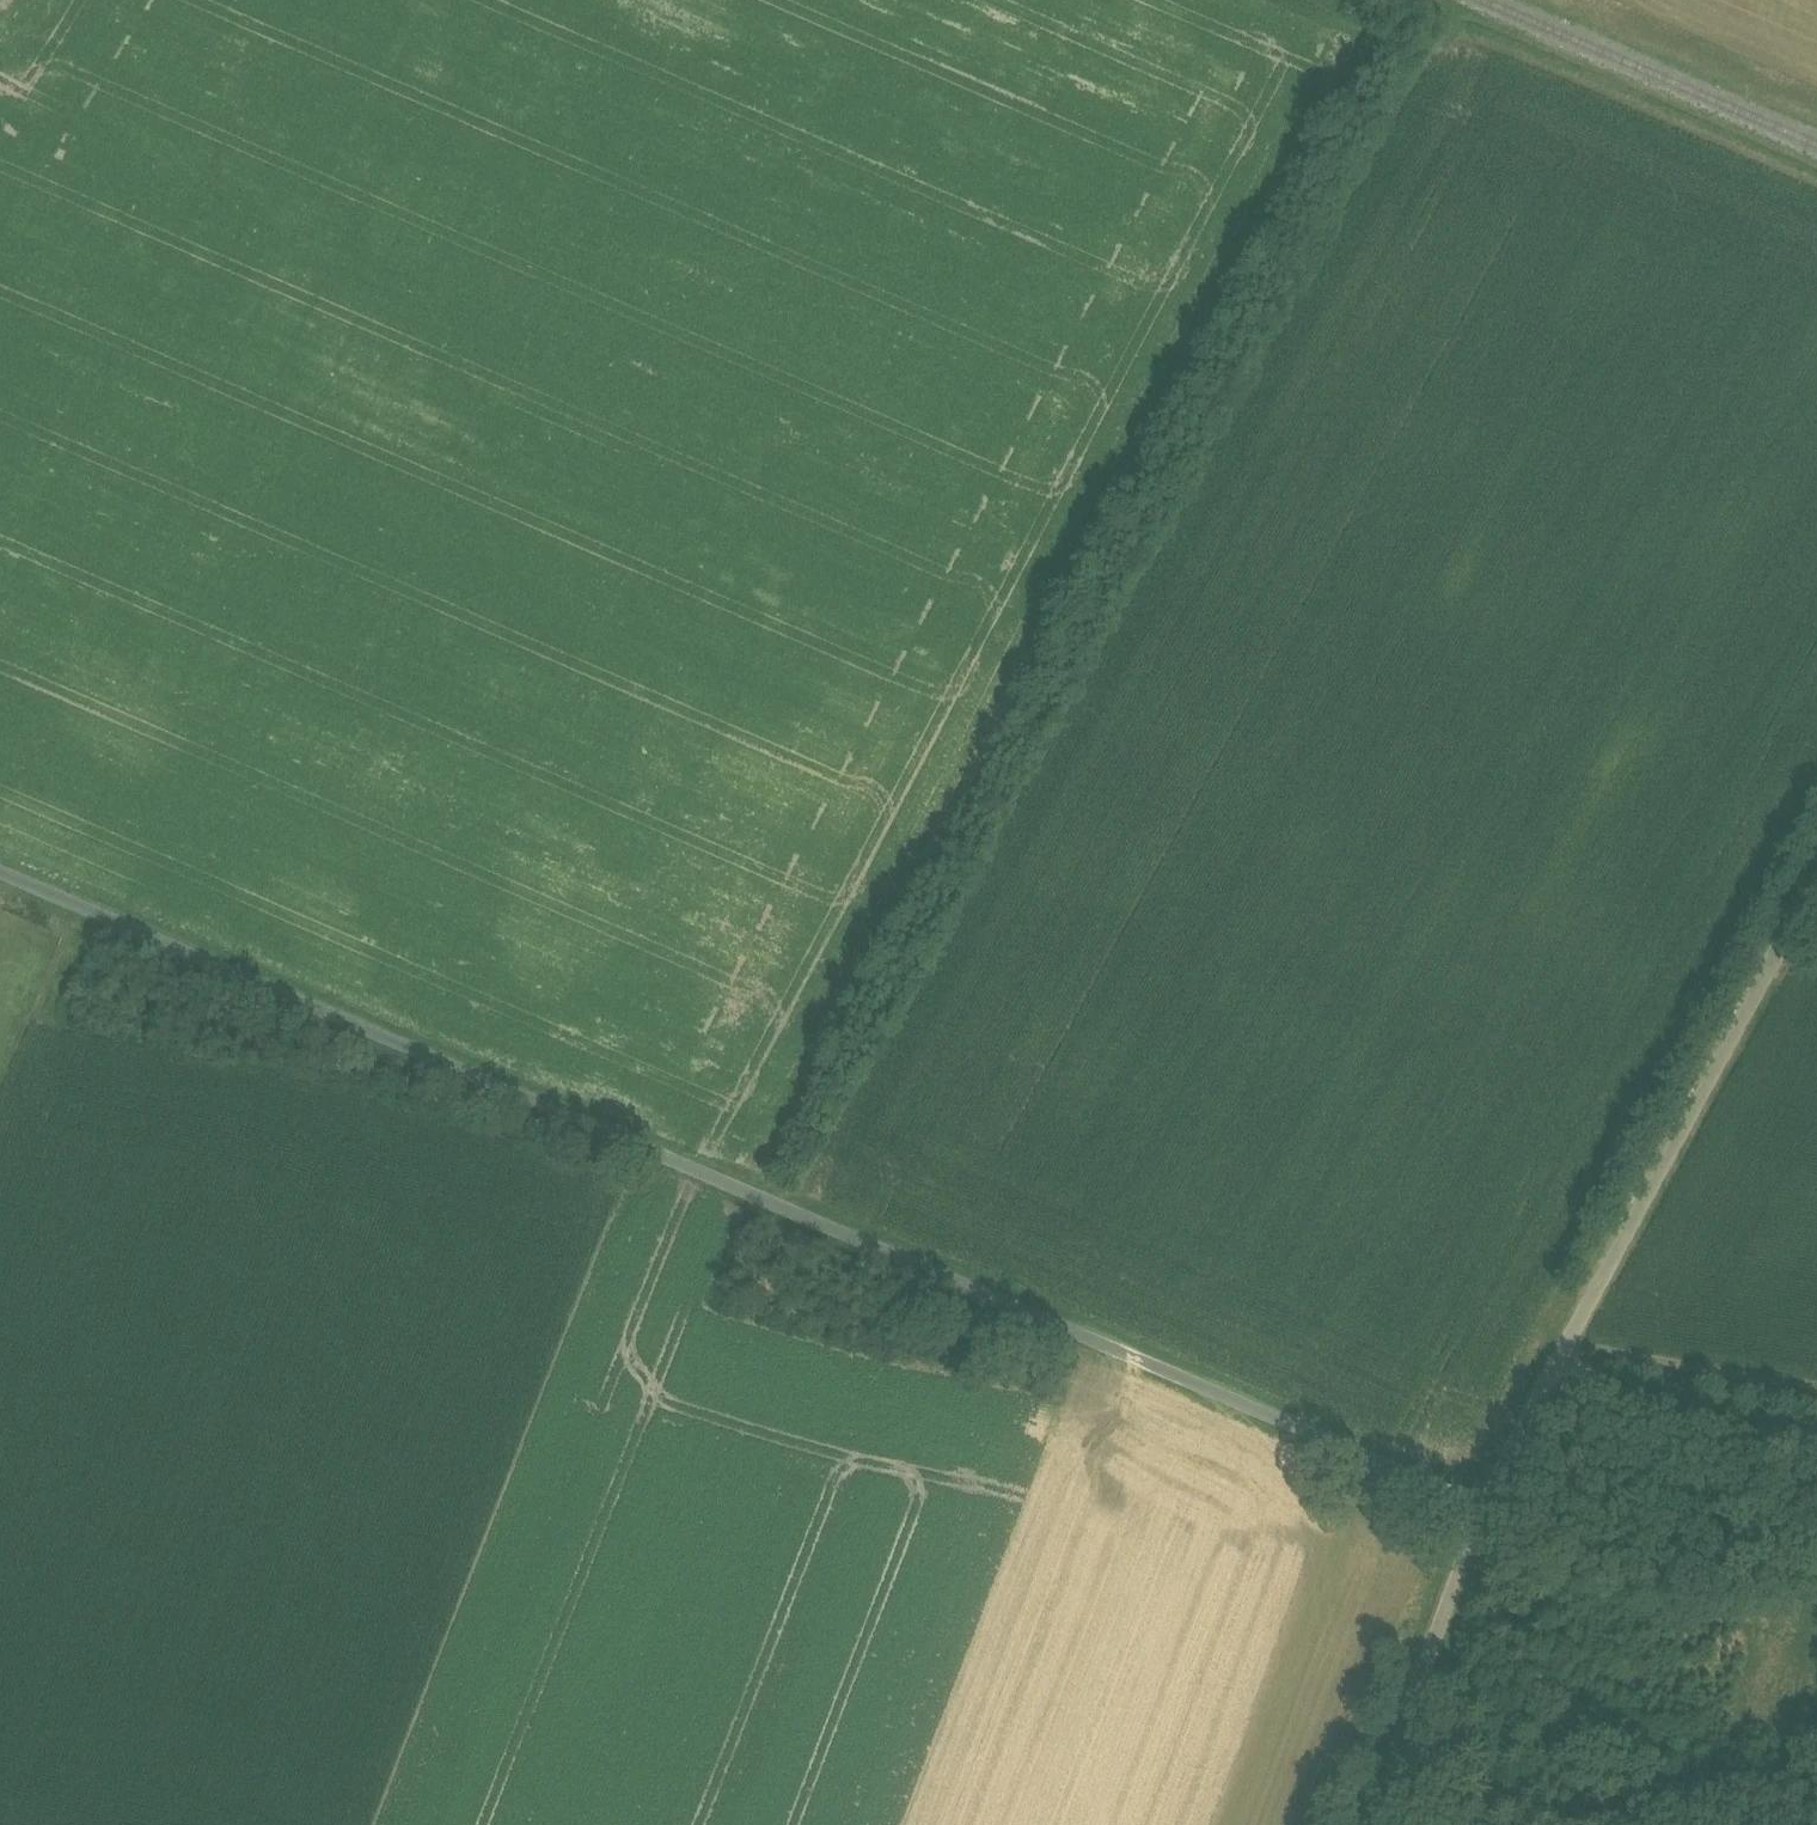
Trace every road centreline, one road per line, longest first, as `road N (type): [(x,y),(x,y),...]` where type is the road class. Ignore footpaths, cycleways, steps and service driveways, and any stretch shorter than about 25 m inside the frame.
road 1 (unclassified): [(1493,1490),(0,851)]
road 2 (unclassified): [(1816,879),(1493,1490)]
road 3 (unclassified): [(1493,1490),(1371,1824)]
road 4 (track): [(1557,1358),(1688,1392),(1816,1455)]

